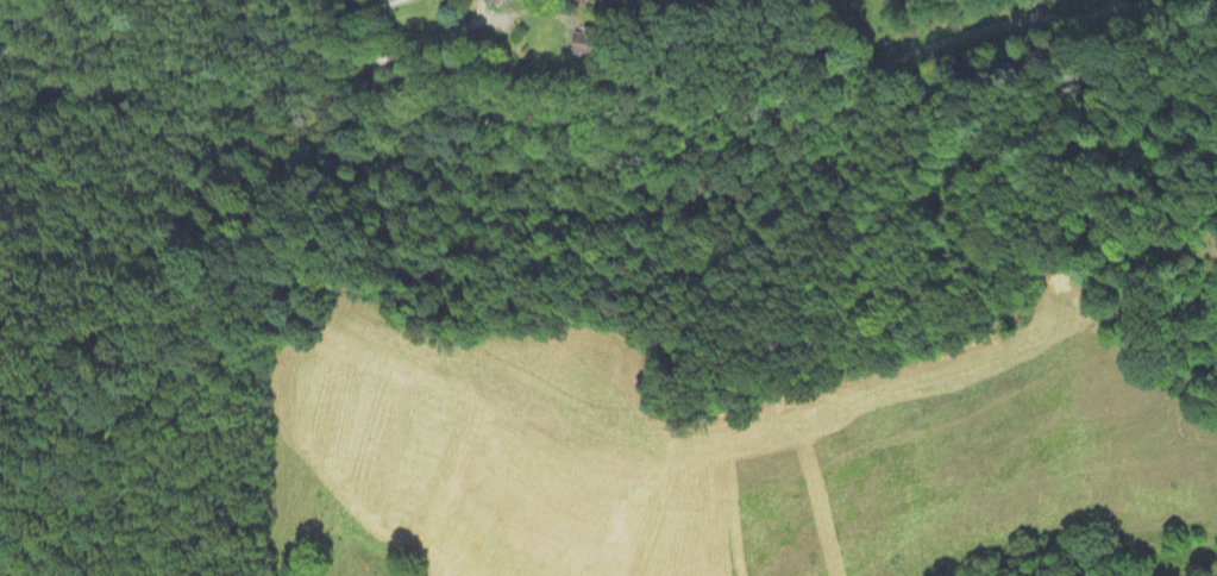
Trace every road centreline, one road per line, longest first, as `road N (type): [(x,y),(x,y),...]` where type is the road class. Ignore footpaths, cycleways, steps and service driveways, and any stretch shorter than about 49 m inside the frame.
road 1 (residential): [(1114,0),(1091,14),(895,57),(828,126),(724,143),(491,123),(381,74)]

